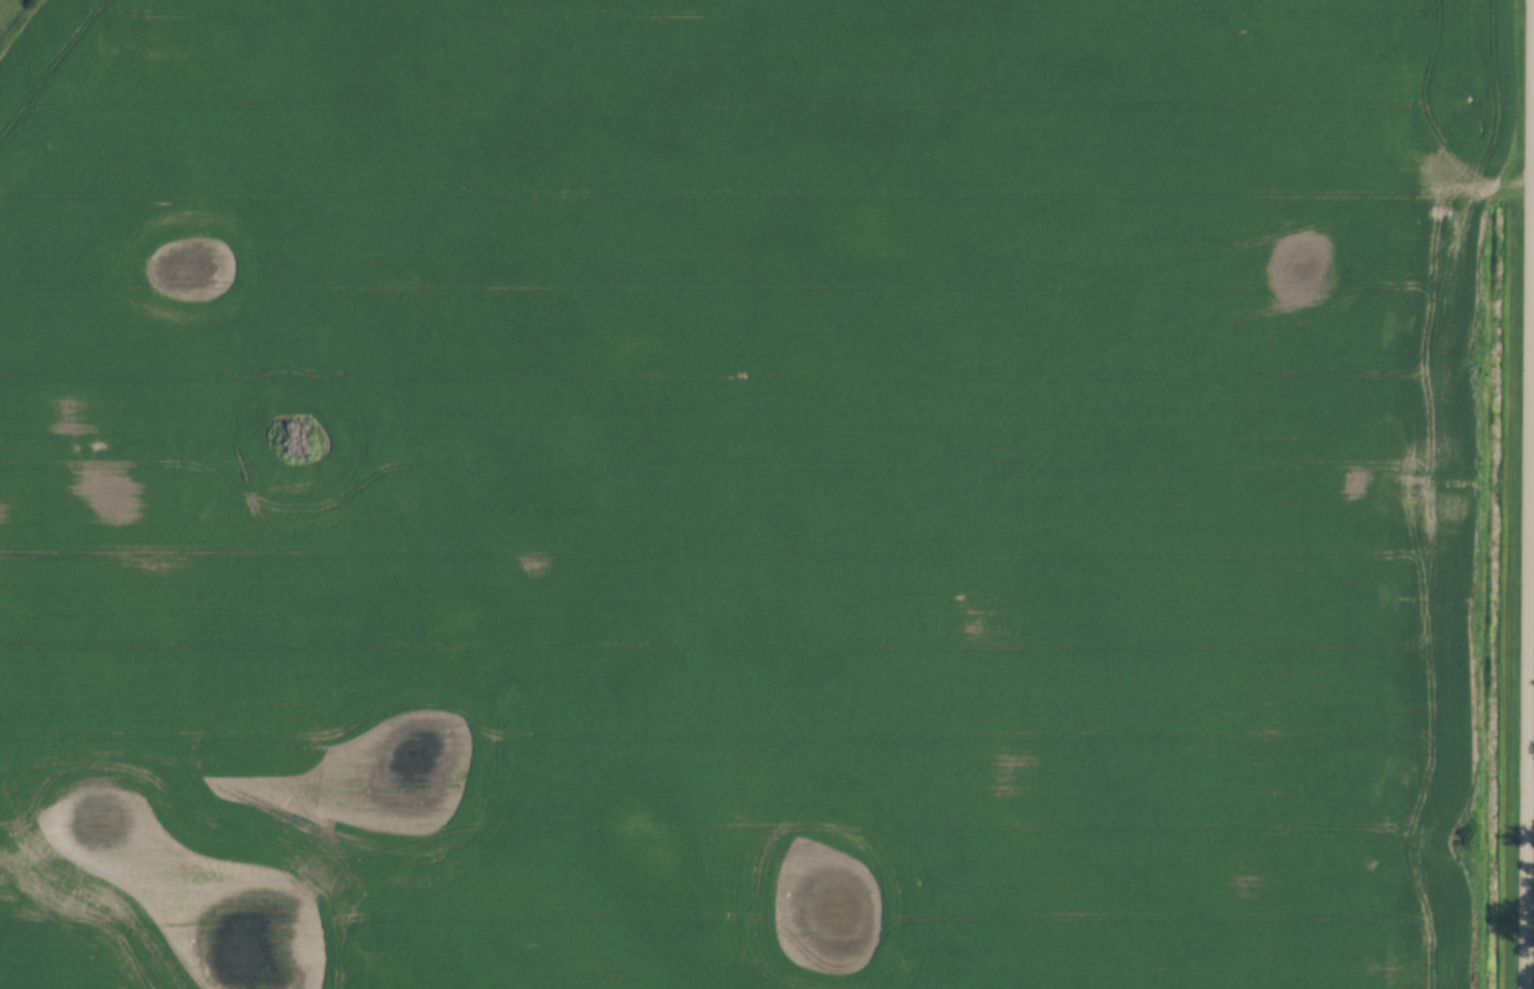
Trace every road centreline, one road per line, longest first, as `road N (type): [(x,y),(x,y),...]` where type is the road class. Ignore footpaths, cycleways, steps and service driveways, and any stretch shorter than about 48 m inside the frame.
road 1 (residential): [(1532,0),(1529,988)]
road 2 (track): [(1532,9),(1447,15),(1337,87)]

